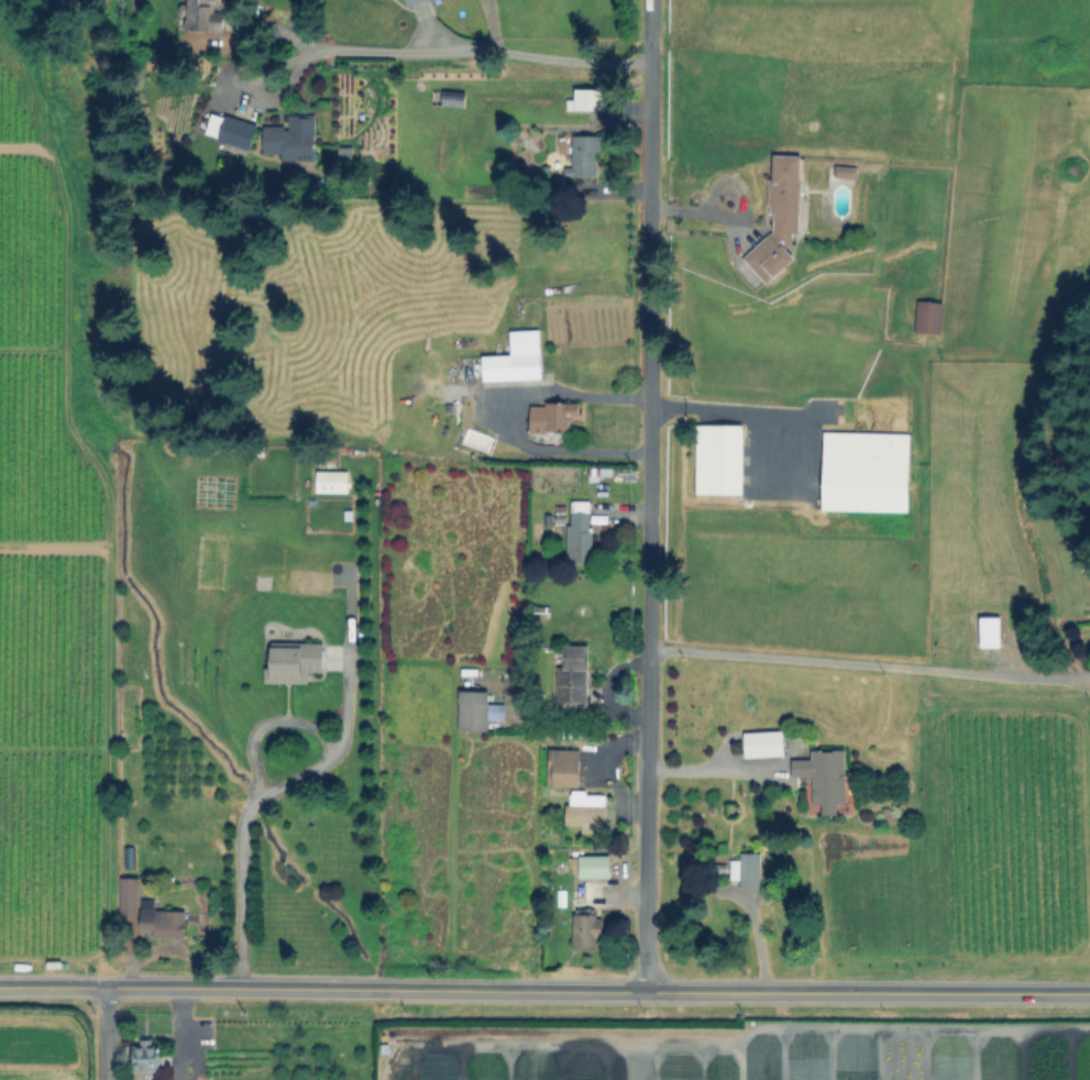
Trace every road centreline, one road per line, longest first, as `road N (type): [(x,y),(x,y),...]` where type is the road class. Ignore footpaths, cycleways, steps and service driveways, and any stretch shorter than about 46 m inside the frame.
road 1 (tertiary): [(0,984),(1089,989)]
road 2 (residential): [(643,989),(651,0)]

